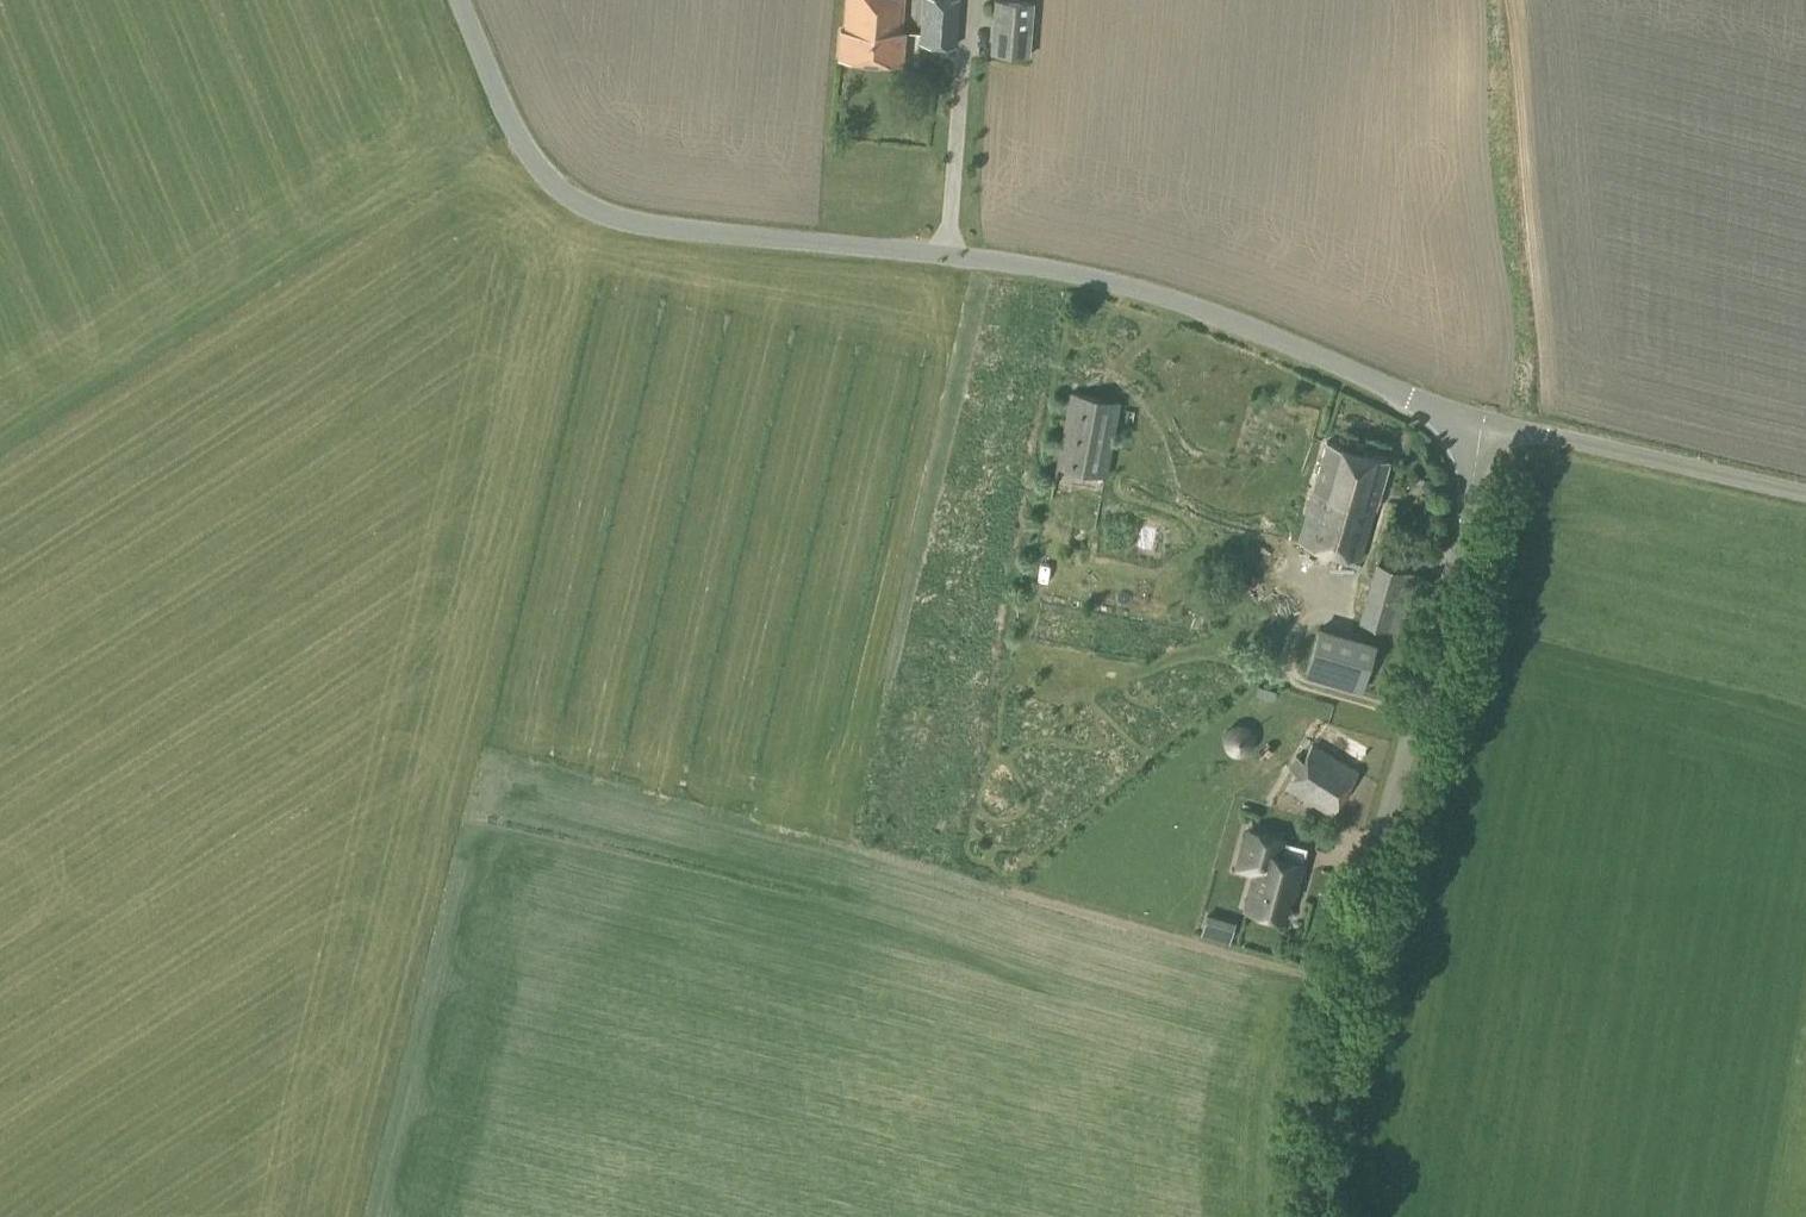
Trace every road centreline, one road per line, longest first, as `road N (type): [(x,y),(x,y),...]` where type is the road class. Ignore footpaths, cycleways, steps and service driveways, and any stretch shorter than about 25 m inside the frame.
road 1 (unclassified): [(1491,427),(1413,402),(1305,350),(1120,287),(1013,264),(692,229),(540,180),(458,0)]
road 2 (unclassified): [(1308,1216),(1301,1148),(1491,427)]
road 3 (unclassified): [(1805,491),(1491,427)]

